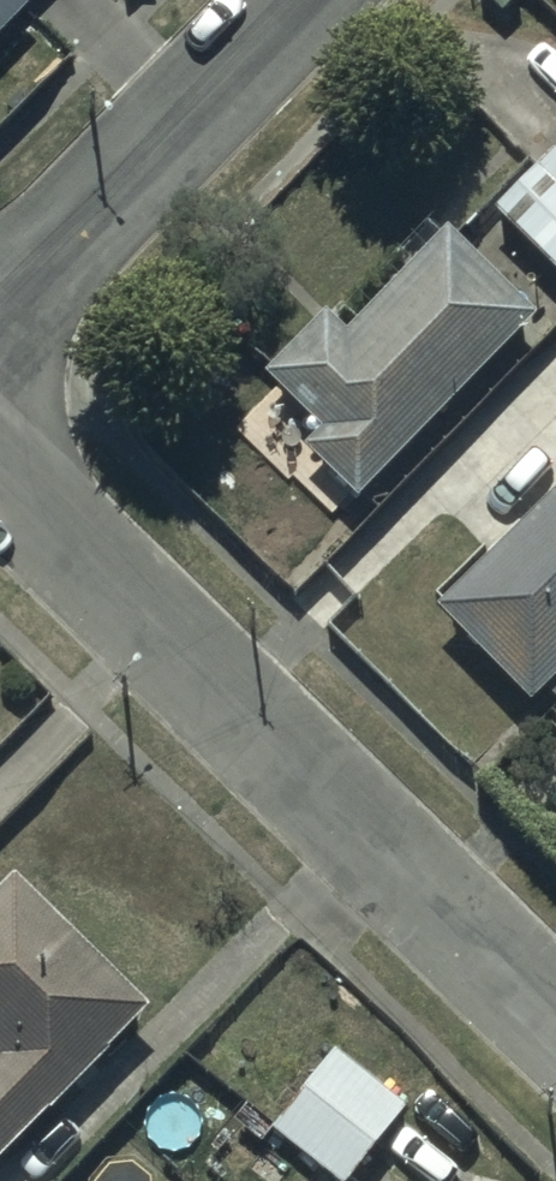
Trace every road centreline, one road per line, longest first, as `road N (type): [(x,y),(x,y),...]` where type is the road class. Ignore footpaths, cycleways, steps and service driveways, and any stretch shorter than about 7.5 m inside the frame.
road 1 (residential): [(0,468),(555,1035)]
road 2 (residential): [(0,305),(288,0)]

